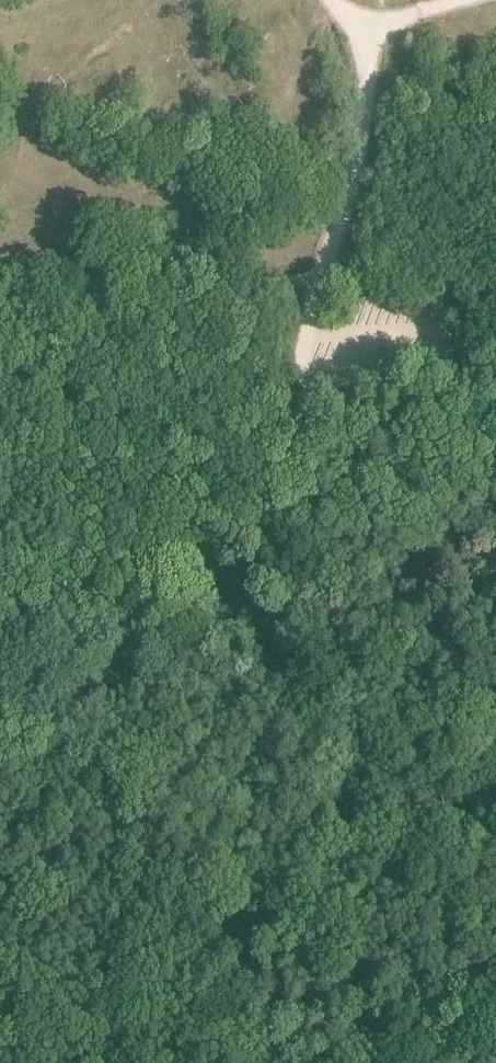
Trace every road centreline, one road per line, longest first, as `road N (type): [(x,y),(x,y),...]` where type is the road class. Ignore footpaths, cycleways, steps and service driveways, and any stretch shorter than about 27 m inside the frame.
road 1 (track): [(495,814),(370,873),(342,918),(326,919),(295,896),(251,880),(229,883),(199,909),(136,938),(62,951)]
road 2 (track): [(495,963),(451,840)]

